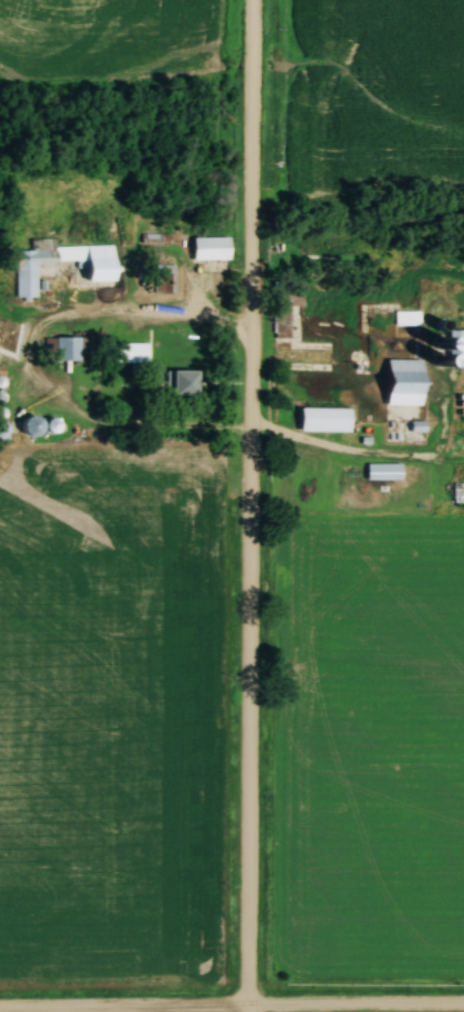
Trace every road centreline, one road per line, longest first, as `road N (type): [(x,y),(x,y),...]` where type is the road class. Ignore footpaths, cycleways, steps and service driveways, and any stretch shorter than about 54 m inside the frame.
road 1 (residential): [(246,1011),(251,0)]
road 2 (residential): [(0,1011),(246,1008)]
road 3 (residential): [(246,1008),(463,1006)]

